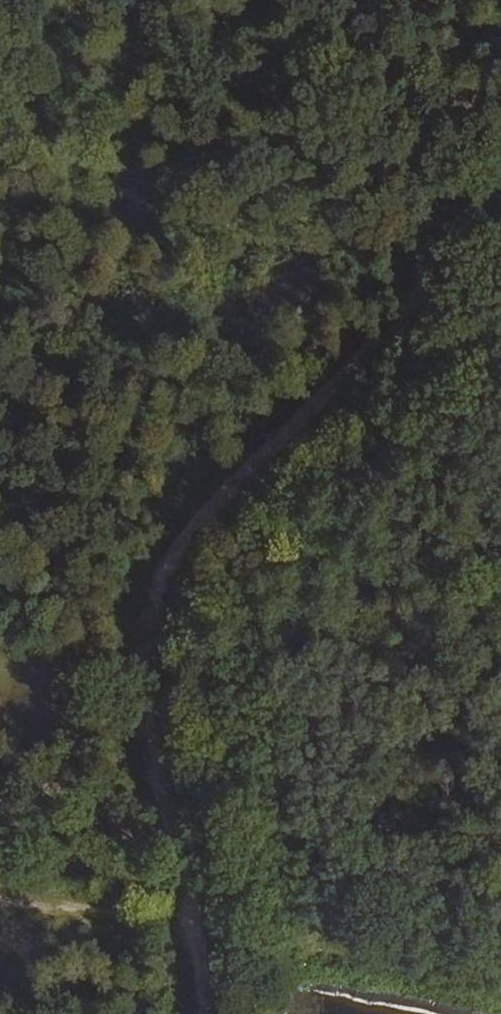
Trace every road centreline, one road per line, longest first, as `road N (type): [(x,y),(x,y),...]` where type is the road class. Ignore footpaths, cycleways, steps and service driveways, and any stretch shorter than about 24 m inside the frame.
road 1 (track): [(206,1013),(201,939),(138,681),(153,590),(233,480),(500,195)]
road 2 (track): [(324,942),(301,694),(432,439),(500,369)]
road 3 (track): [(500,966),(324,942),(201,939)]

